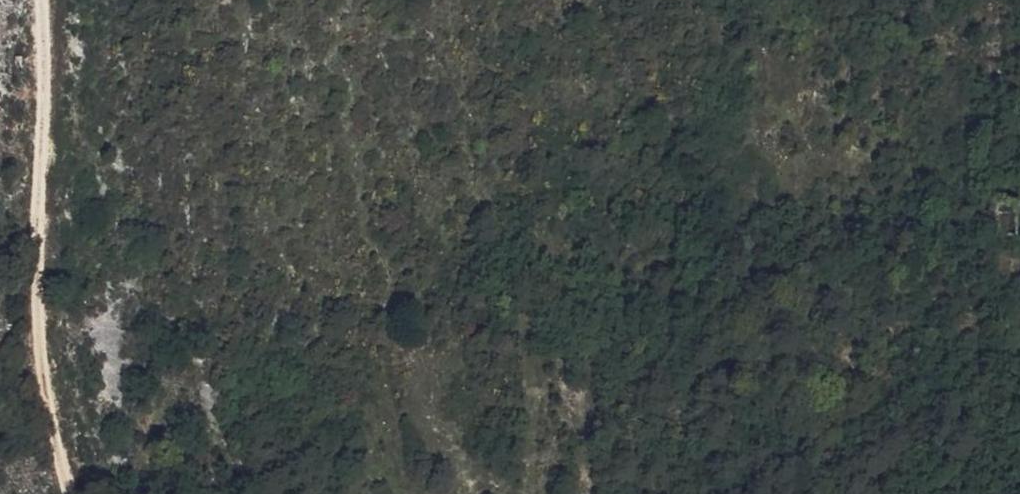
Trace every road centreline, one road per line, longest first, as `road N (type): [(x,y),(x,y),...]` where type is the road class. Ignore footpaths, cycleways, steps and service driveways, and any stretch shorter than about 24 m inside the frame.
road 1 (track): [(40,0),(37,342),(63,493)]

